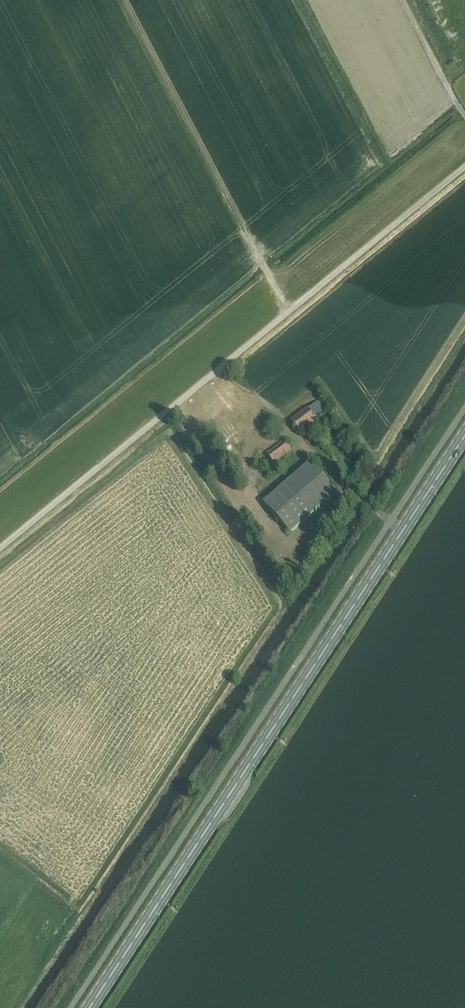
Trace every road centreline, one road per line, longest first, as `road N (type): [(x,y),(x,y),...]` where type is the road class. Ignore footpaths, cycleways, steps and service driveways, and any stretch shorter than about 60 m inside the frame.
road 1 (primary): [(92,1007),(464,438)]
road 2 (unclassified): [(464,167),(0,551)]

